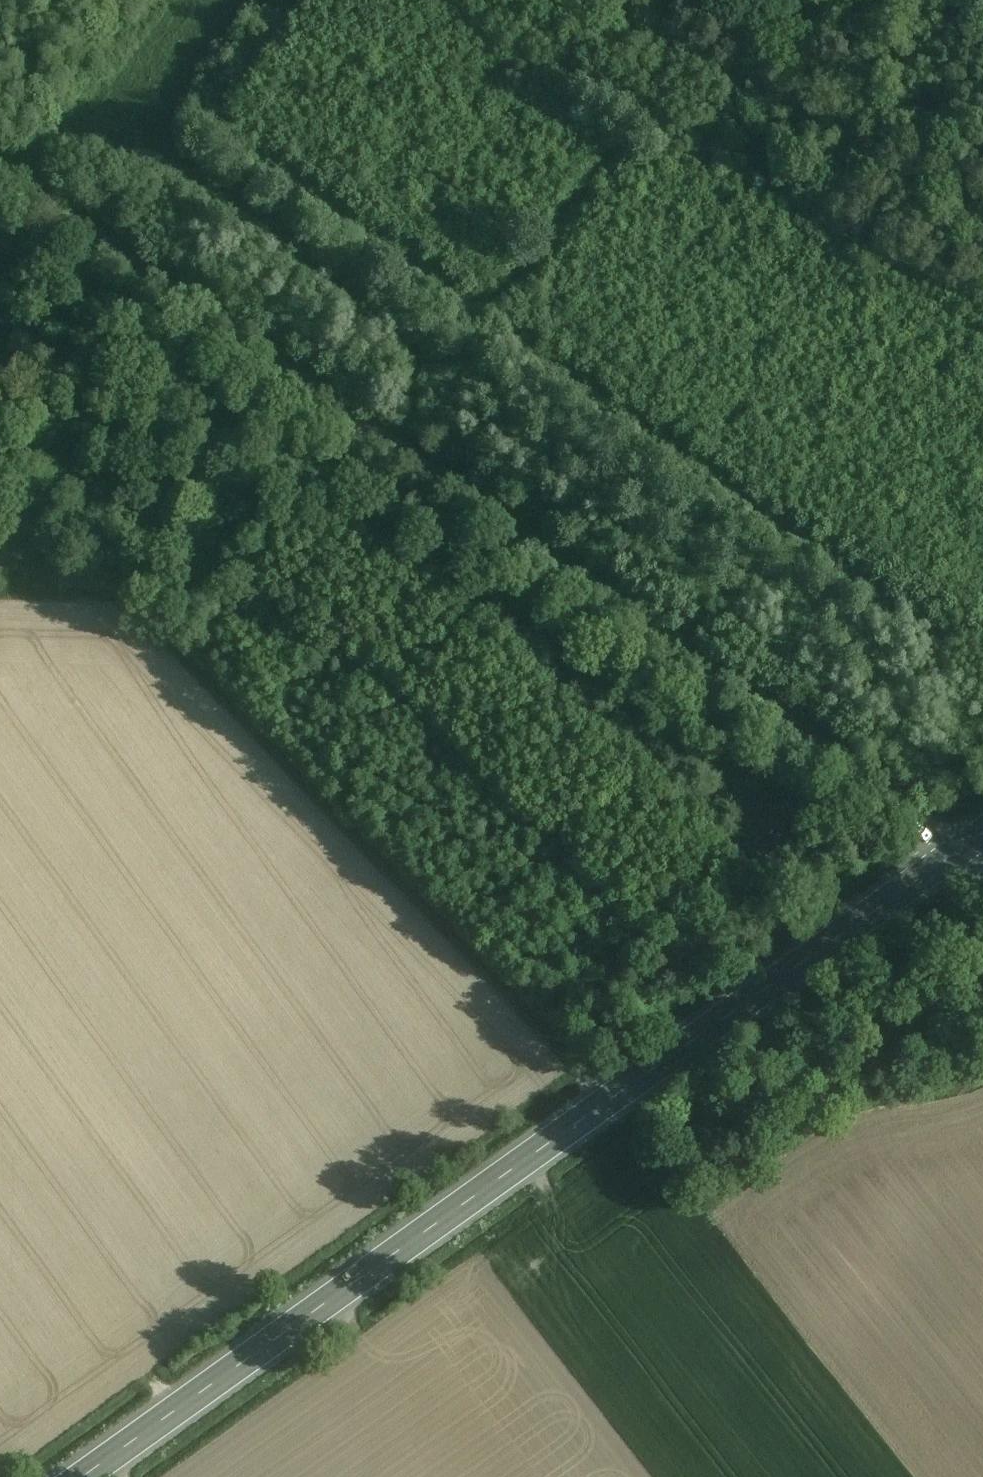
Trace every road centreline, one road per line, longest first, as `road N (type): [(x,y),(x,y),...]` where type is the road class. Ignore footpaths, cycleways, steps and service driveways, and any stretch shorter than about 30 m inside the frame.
road 1 (unclassified): [(0,165),(977,844)]
road 2 (secondary): [(977,844),(88,1476)]

